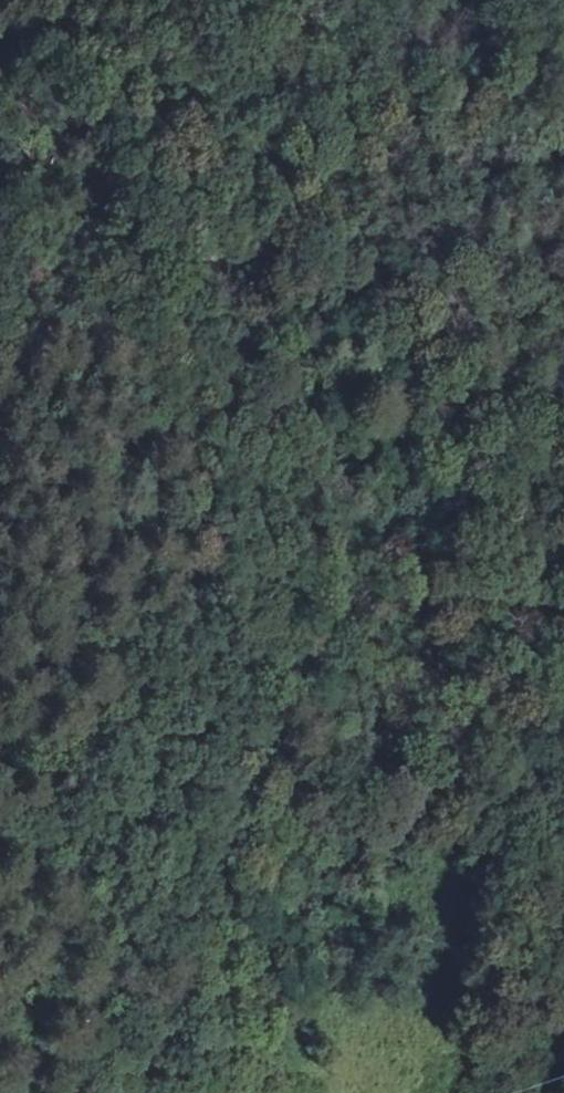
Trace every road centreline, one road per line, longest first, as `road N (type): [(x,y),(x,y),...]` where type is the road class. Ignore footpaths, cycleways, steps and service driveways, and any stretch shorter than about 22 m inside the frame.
road 1 (track): [(0,88),(66,63),(115,81),(159,137),(234,322),(253,468),(207,1092)]
road 2 (track): [(563,848),(524,798),(483,448),(382,295),(286,171),(231,76),(183,54),(115,81)]

